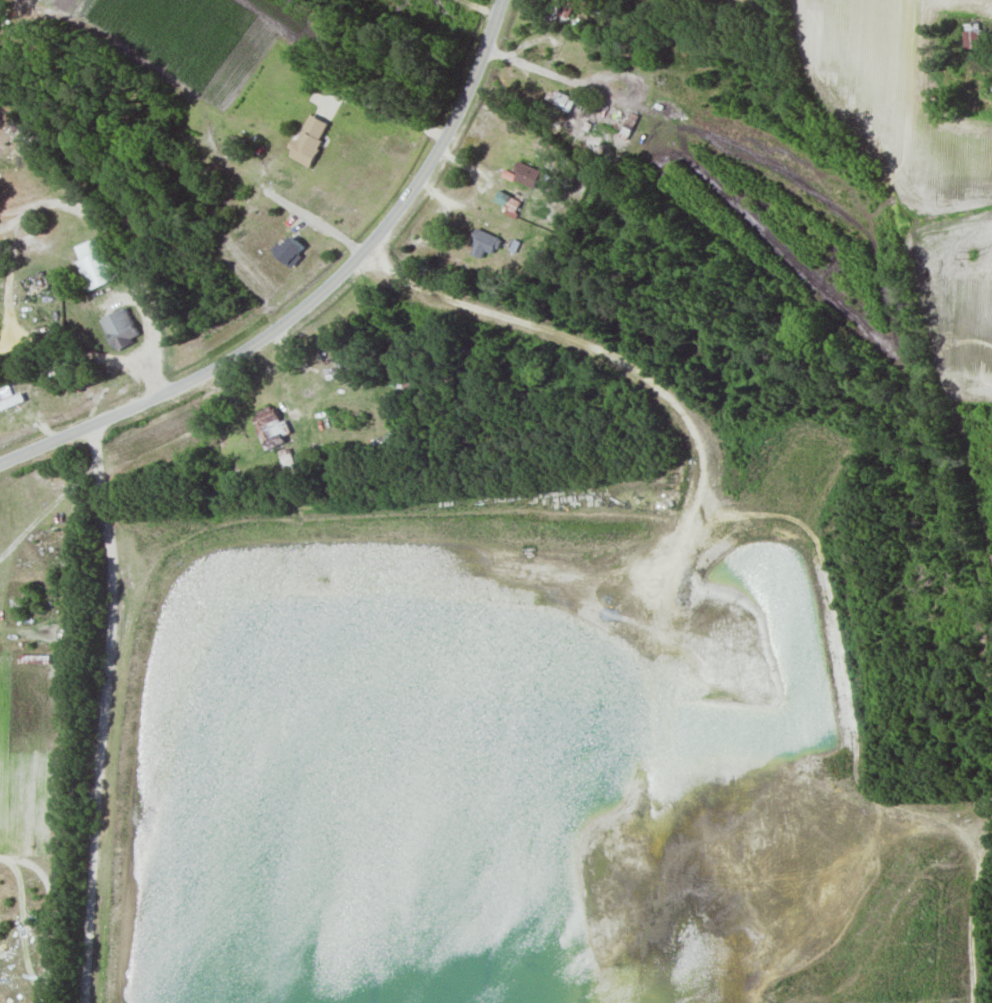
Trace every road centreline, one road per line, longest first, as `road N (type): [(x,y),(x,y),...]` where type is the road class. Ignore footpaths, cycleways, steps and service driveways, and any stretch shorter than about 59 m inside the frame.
road 1 (tertiary): [(502,0),(455,118),(352,263),(257,342),(165,392),(0,462)]
road 2 (residential): [(80,1002),(119,618),(93,422)]
road 3 (residential): [(165,392),(148,369),(138,310),(104,238),(63,193),(18,186),(0,198)]

